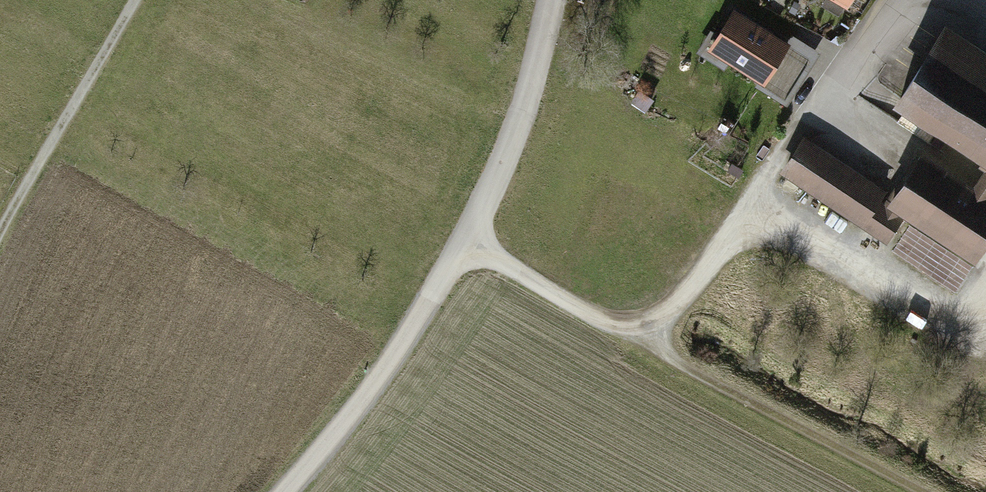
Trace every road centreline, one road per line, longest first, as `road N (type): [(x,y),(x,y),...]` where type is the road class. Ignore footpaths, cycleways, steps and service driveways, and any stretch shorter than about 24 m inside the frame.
road 1 (track): [(556,0),(470,245),(324,456),(290,491)]
road 2 (track): [(647,346),(927,491)]
road 3 (track): [(0,233),(134,0)]
road 4 (track): [(470,245),(647,346)]

